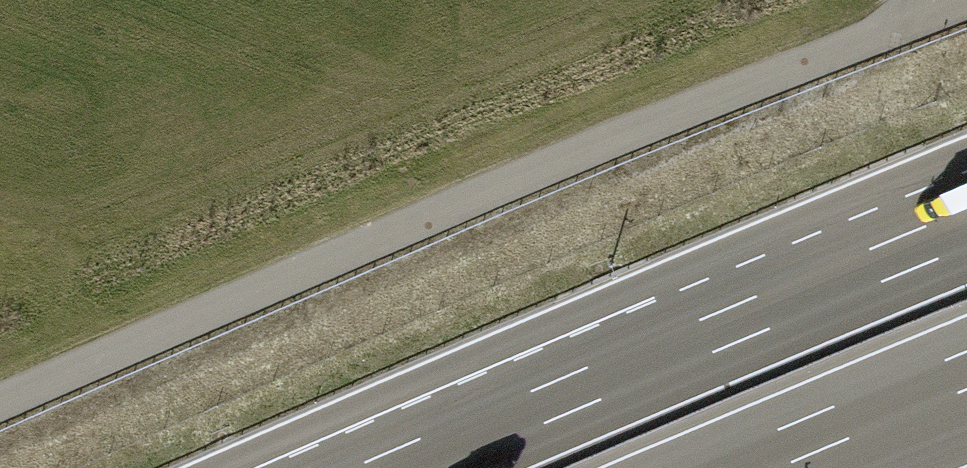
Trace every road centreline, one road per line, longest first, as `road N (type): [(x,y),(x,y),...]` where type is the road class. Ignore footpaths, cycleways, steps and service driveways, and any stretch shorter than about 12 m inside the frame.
road 1 (unclassified): [(921,0),(904,24),(631,132),(0,403)]
road 2 (motorway): [(966,229),(397,467)]
road 3 (motorway): [(778,467),(966,389)]

